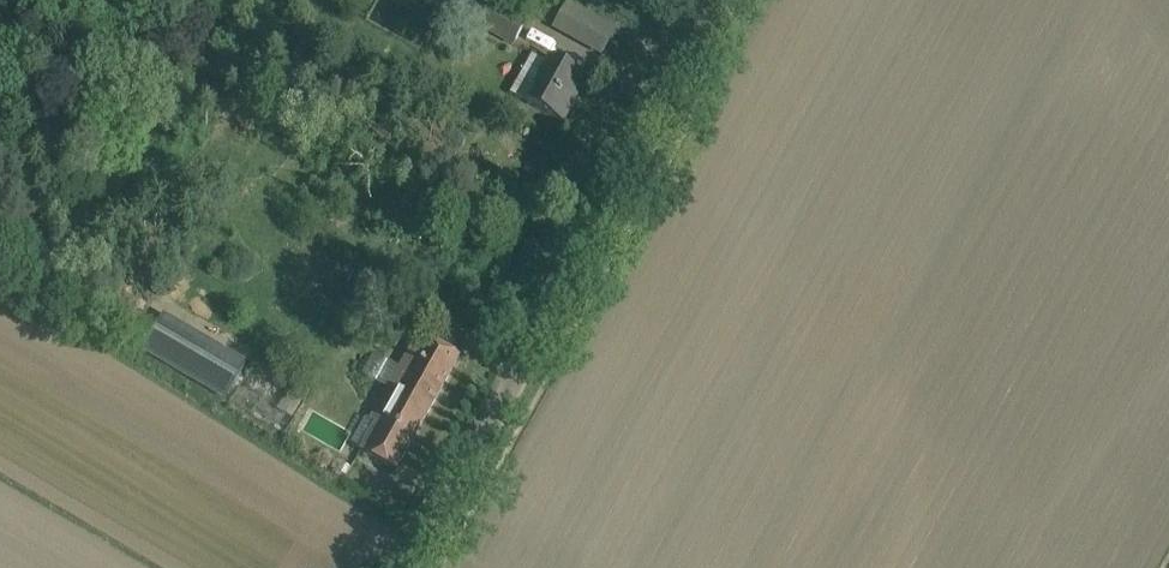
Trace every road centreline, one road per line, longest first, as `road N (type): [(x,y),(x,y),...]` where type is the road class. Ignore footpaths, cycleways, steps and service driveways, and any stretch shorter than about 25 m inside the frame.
road 1 (unclassified): [(408,567),(728,0)]

